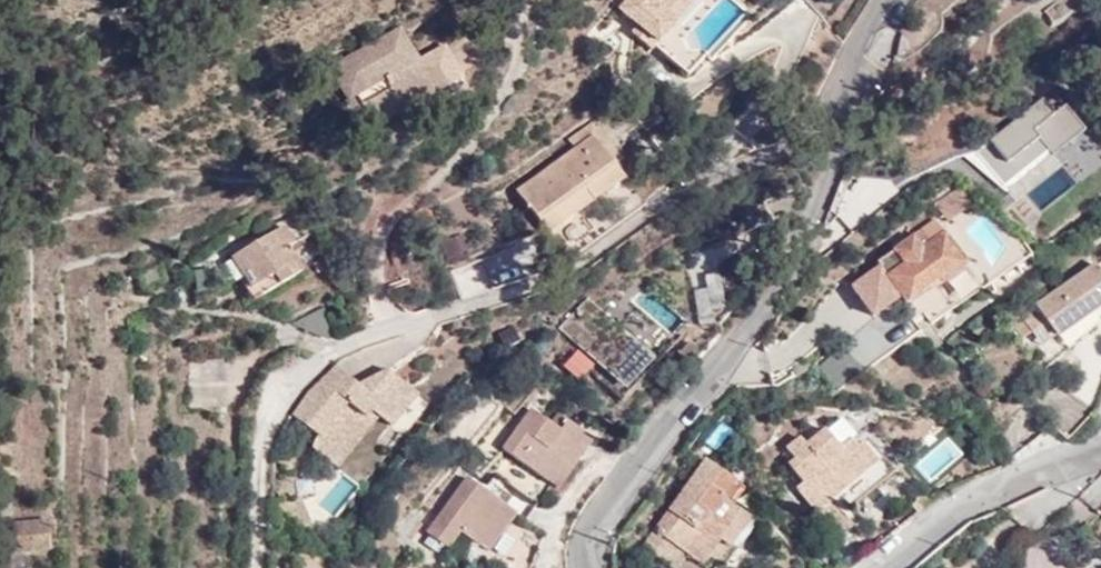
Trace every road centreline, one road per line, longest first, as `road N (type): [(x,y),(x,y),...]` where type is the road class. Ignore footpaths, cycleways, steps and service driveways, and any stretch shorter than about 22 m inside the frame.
road 1 (residential): [(585,567),(591,527),(697,398),(783,271),(833,154),(849,60),(882,0)]
road 2 (residential): [(1100,455),(965,503),(885,567)]

